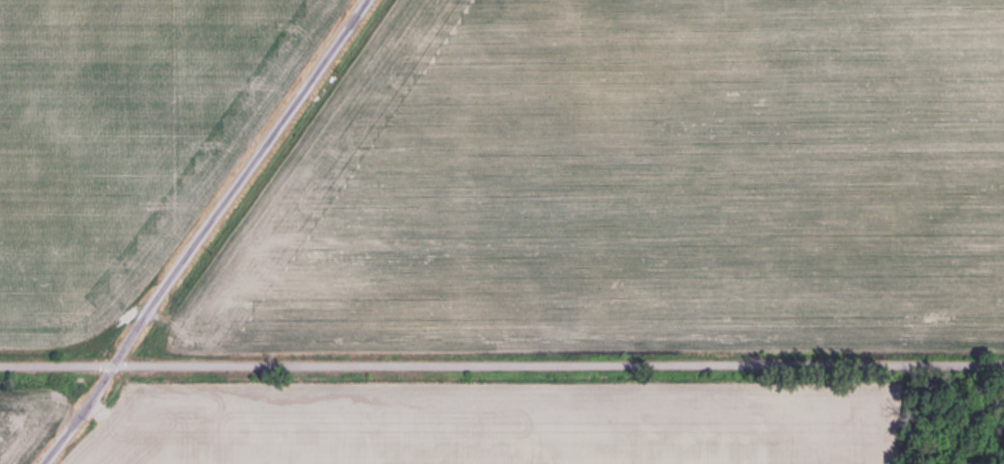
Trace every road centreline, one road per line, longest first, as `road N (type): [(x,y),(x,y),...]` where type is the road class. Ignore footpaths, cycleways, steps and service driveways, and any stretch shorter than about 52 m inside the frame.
road 1 (residential): [(44,463),(369,0)]

